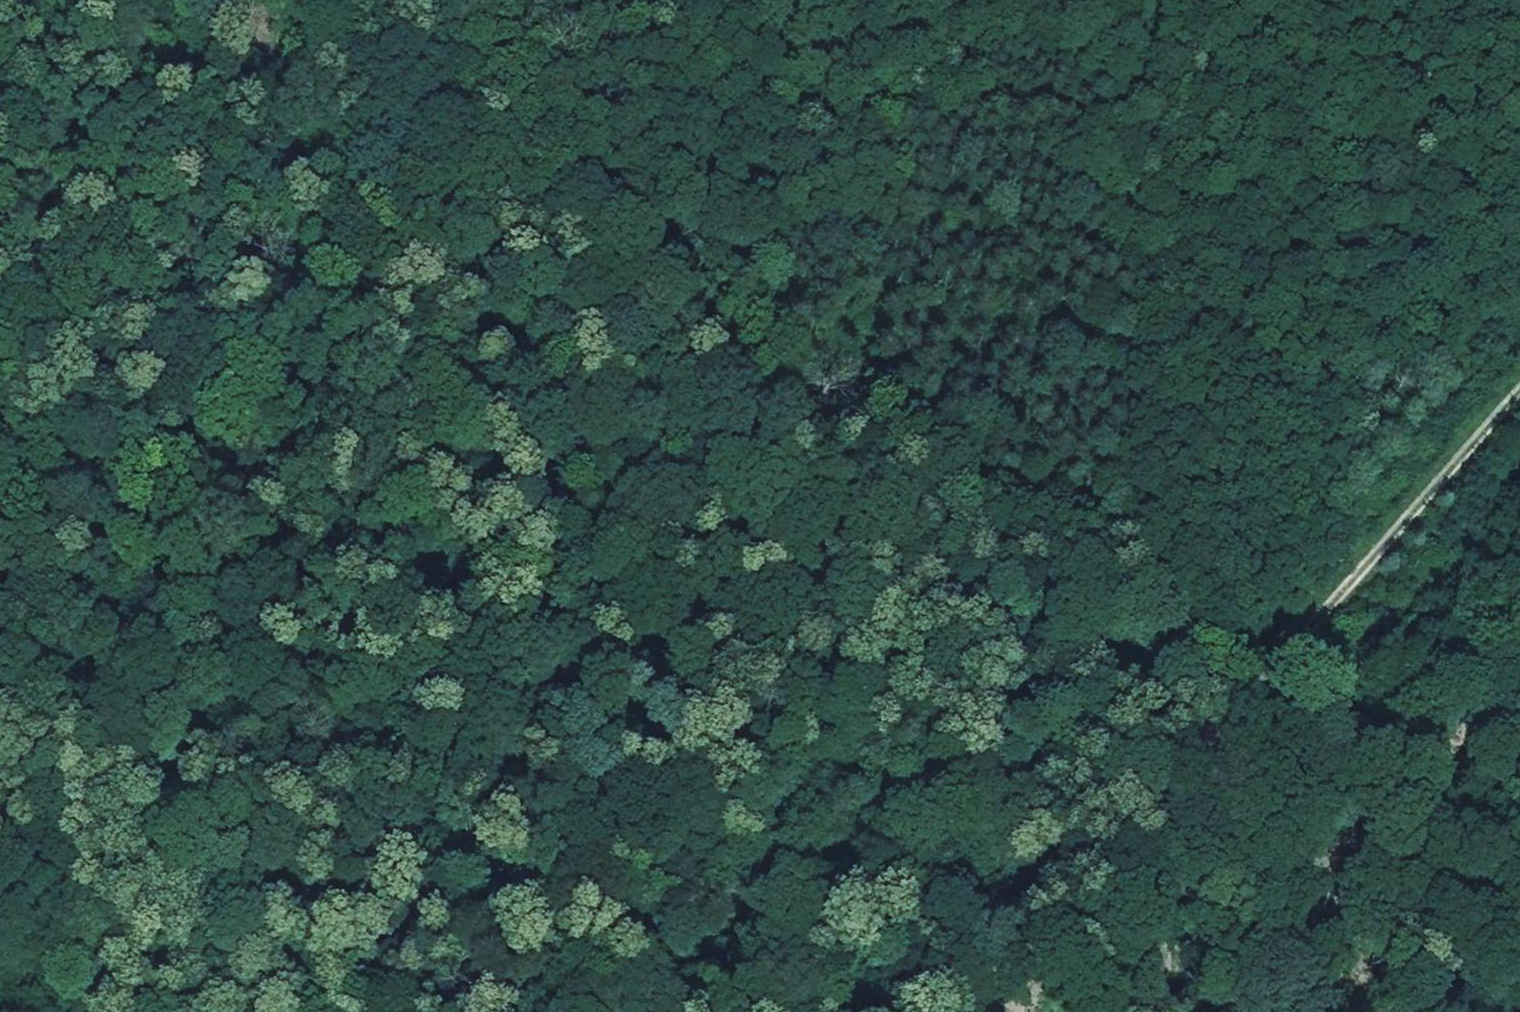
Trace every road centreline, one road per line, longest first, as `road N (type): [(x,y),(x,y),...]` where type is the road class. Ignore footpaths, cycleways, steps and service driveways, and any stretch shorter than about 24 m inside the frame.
road 1 (track): [(1519,375),(951,1011)]
road 2 (track): [(1252,675),(1462,650),(1519,622)]

